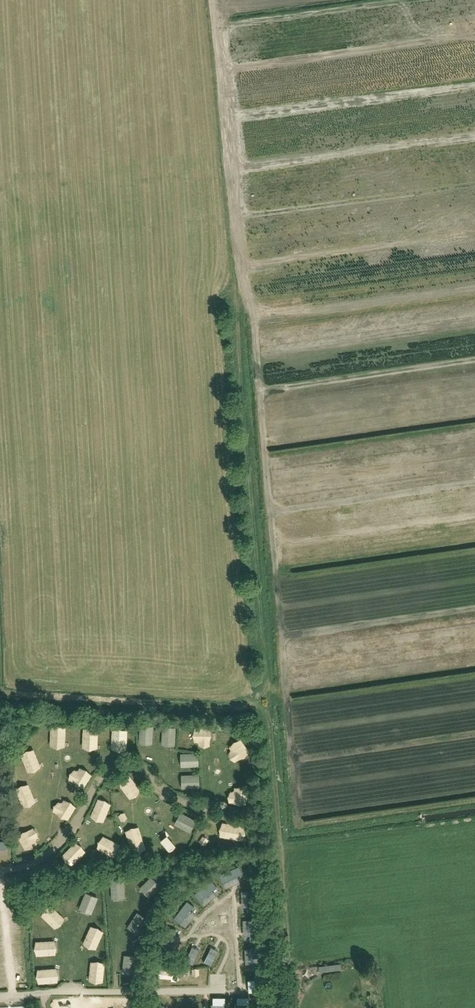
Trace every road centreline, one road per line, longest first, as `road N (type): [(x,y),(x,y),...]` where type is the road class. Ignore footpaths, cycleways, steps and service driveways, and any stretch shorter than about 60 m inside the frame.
road 1 (track): [(222,0),(299,827),(474,801)]
road 2 (track): [(474,12),(226,44)]
road 3 (track): [(231,96),(474,64)]
road 4 (track): [(474,160),(239,192)]
road 5 (track): [(242,235),(474,203)]
road 6 (track): [(474,255),(247,286)]
road 7 (track): [(251,336),(474,306)]
road 8 (track): [(474,356),(258,386)]
road 9 (track): [(264,440),(474,410)]
road 10 (track): [(474,460),(268,489)]
road 11 (track): [(474,511),(272,539)]
road 12 (track): [(278,585),(474,558)]
road 13 (track): [(474,723),(292,748)]
road 14 (track): [(295,783),(474,757)]

